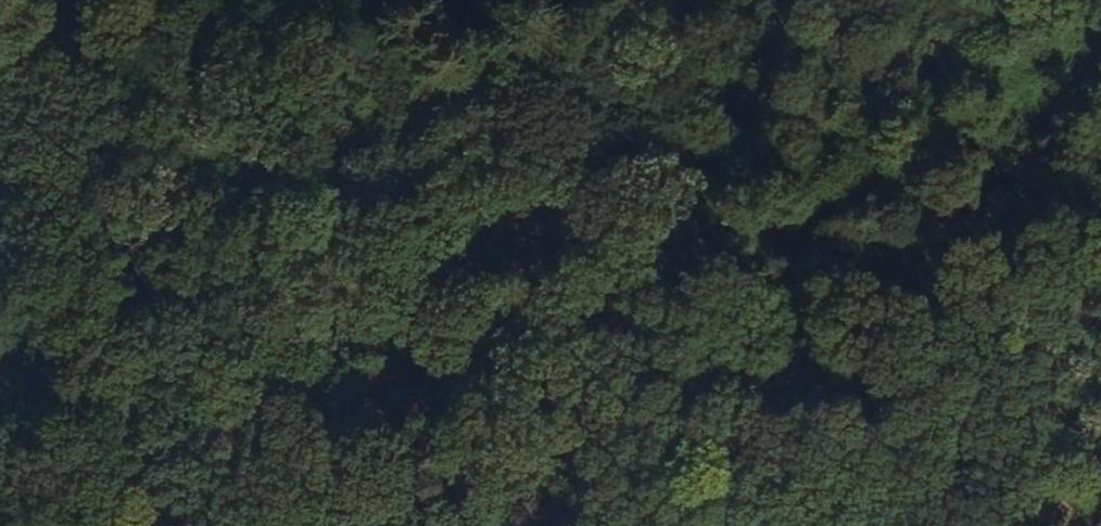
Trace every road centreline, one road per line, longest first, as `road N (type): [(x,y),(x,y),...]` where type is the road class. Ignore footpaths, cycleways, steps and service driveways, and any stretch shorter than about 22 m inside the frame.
road 1 (track): [(408,0),(276,107),(207,269),(169,401),(166,525)]

